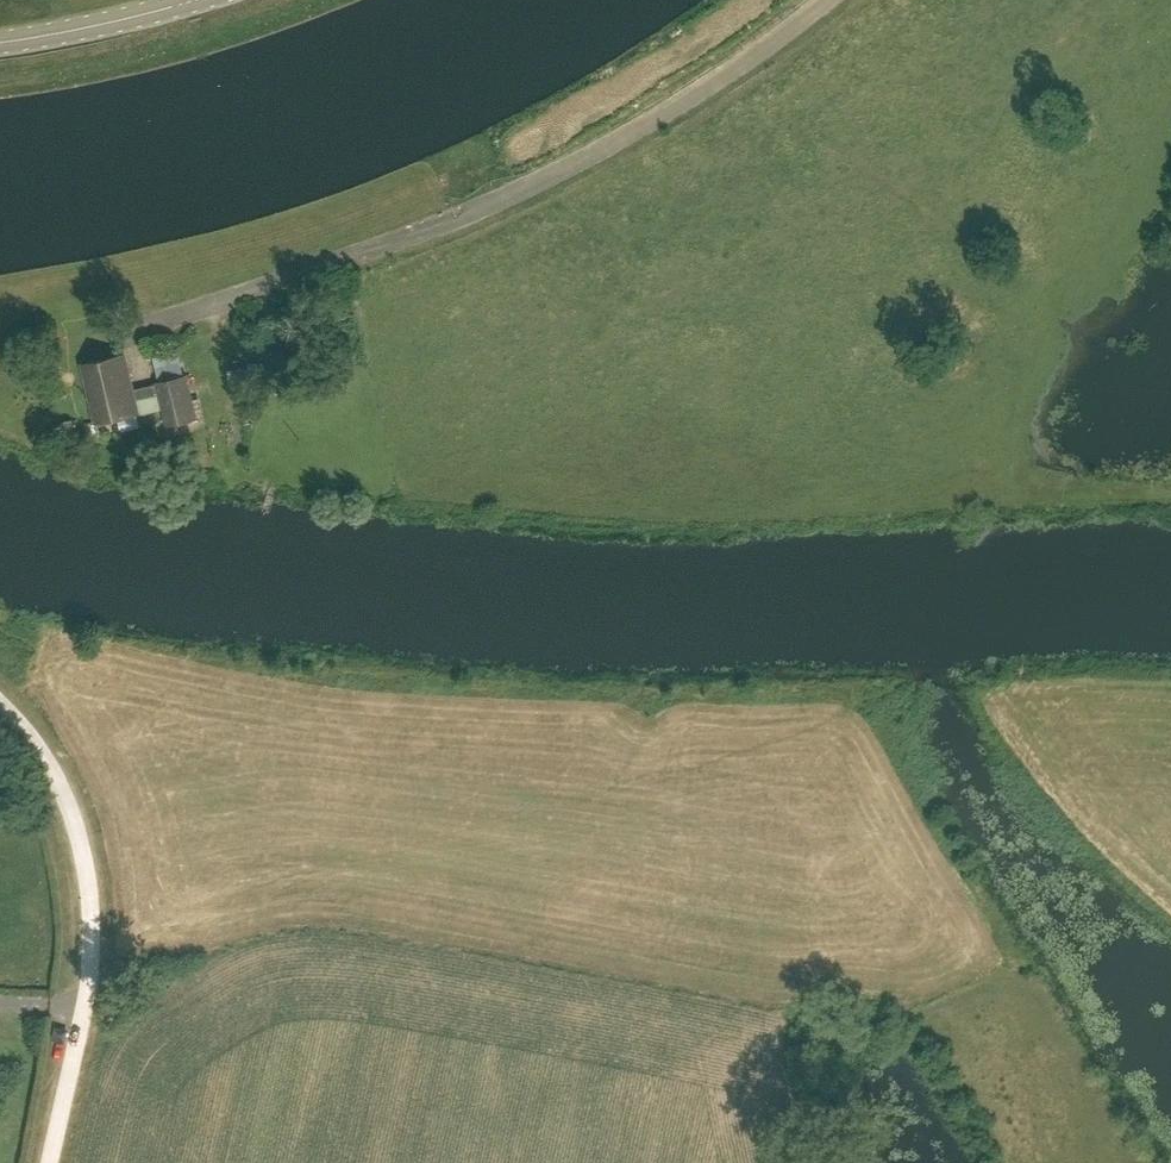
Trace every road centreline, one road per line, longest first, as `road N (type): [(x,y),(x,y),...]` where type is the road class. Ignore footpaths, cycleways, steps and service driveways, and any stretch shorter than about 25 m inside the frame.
road 1 (unclassified): [(391,248),(507,208),(639,135),(751,67),(835,0)]
road 2 (unclassified): [(52,1162),(85,1013),(95,931),(89,855),(48,757),(0,701)]
road 3 (tertiary): [(0,41),(195,0)]

